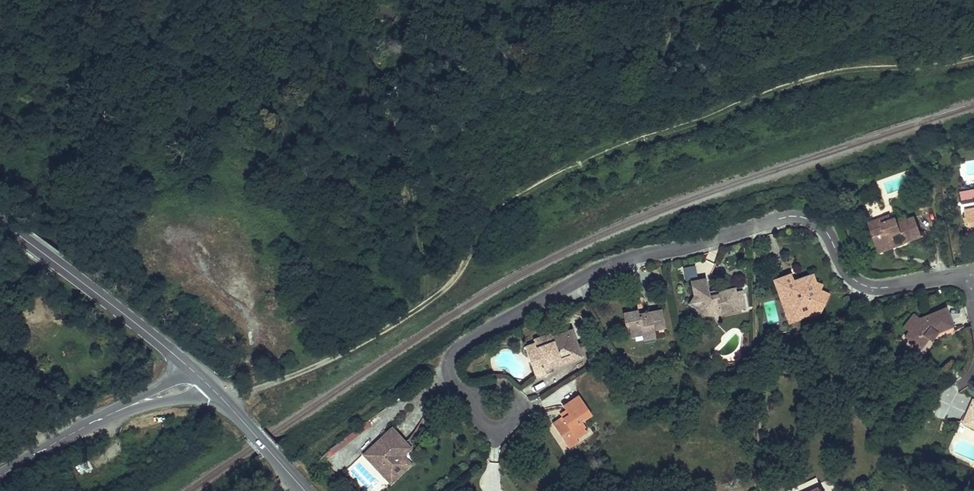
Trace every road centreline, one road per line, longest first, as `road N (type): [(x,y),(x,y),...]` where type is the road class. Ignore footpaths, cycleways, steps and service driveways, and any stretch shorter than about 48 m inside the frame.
road 1 (track): [(227,404),(350,349),(445,289),(506,205),(591,155),(825,72),(973,60)]
road 2 (residential): [(973,271),(868,287),(846,271),(822,228),(787,217),(629,259),(571,283),(453,354),(450,376),(466,393)]
road 3 (secondary): [(0,221),(189,367)]
road 4 (tertiary): [(0,476),(127,407)]
road 5 (secondary): [(210,386),(305,490)]
road 6 (residential): [(466,393),(488,427),(502,429),(518,415),(502,389),(478,393)]

